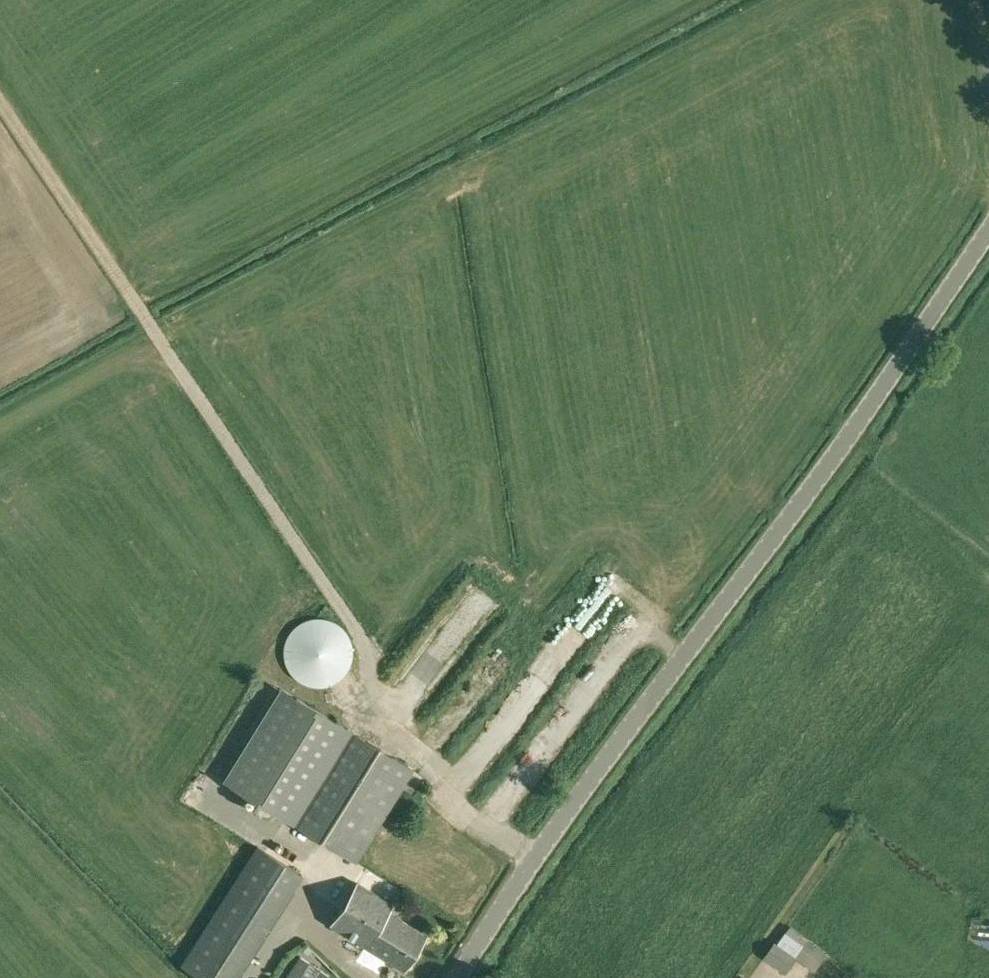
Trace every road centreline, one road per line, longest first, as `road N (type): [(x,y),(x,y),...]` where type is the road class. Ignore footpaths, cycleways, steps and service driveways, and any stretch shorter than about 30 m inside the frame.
road 1 (unclassified): [(457,977),(535,857),(852,431),(988,229)]

